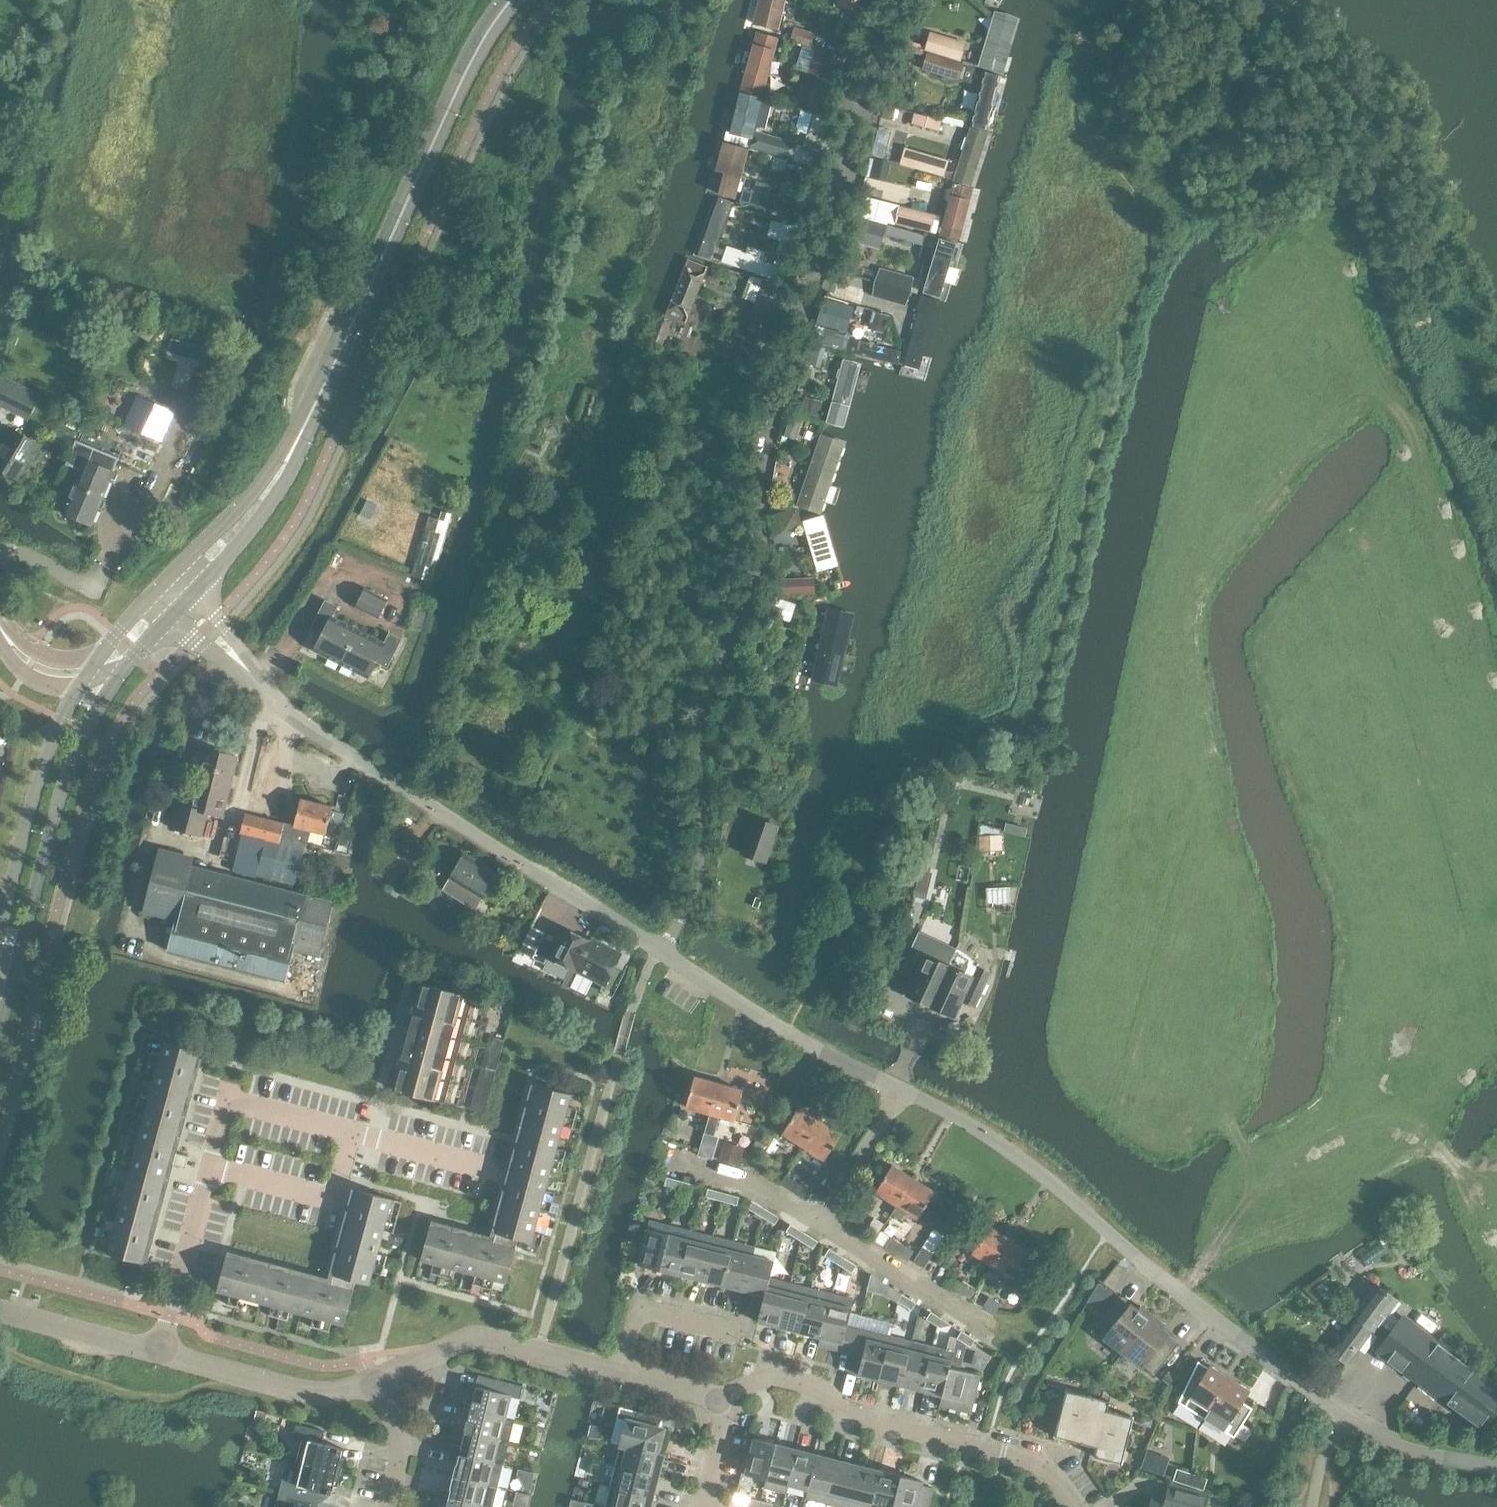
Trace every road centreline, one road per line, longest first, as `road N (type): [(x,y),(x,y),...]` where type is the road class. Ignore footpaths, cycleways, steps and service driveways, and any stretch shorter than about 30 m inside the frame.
road 1 (unclassified): [(904,1087),(787,1032),(309,727),(176,592)]
road 2 (tertiary): [(176,592),(286,466),(448,111),(513,0)]
road 3 (unclassified): [(1351,1422),(1197,1307),(1018,1154),(904,1087)]
road 4 (residential): [(1074,1506),(1042,1463),(839,1411),(799,1384),(770,1381),(723,1401)]
road 5 (tertiary): [(2,973),(59,759),(101,678)]
road 6 (tertiary): [(376,1380),(478,1336),(621,1375)]
road 7 (tertiary): [(376,1380),(339,1392),(308,1391),(159,1353)]
road 8 (residential): [(993,1334),(819,1224)]
road 9 (residential): [(621,1375),(636,1320),(647,1311),(748,1336)]
road 10 (tertiary): [(159,1353),(0,1309)]
road 11 (residential): [(819,1224),(904,1087)]
road 12 (residential): [(819,1224),(762,1188),(672,1162)]
road 13 (unclassified): [(1351,1422),(1397,1446),(1496,1467)]
road 14 (residential): [(389,1506),(399,1438),(376,1380)]
road 15 (tertiary): [(101,678),(42,671),(0,628)]

